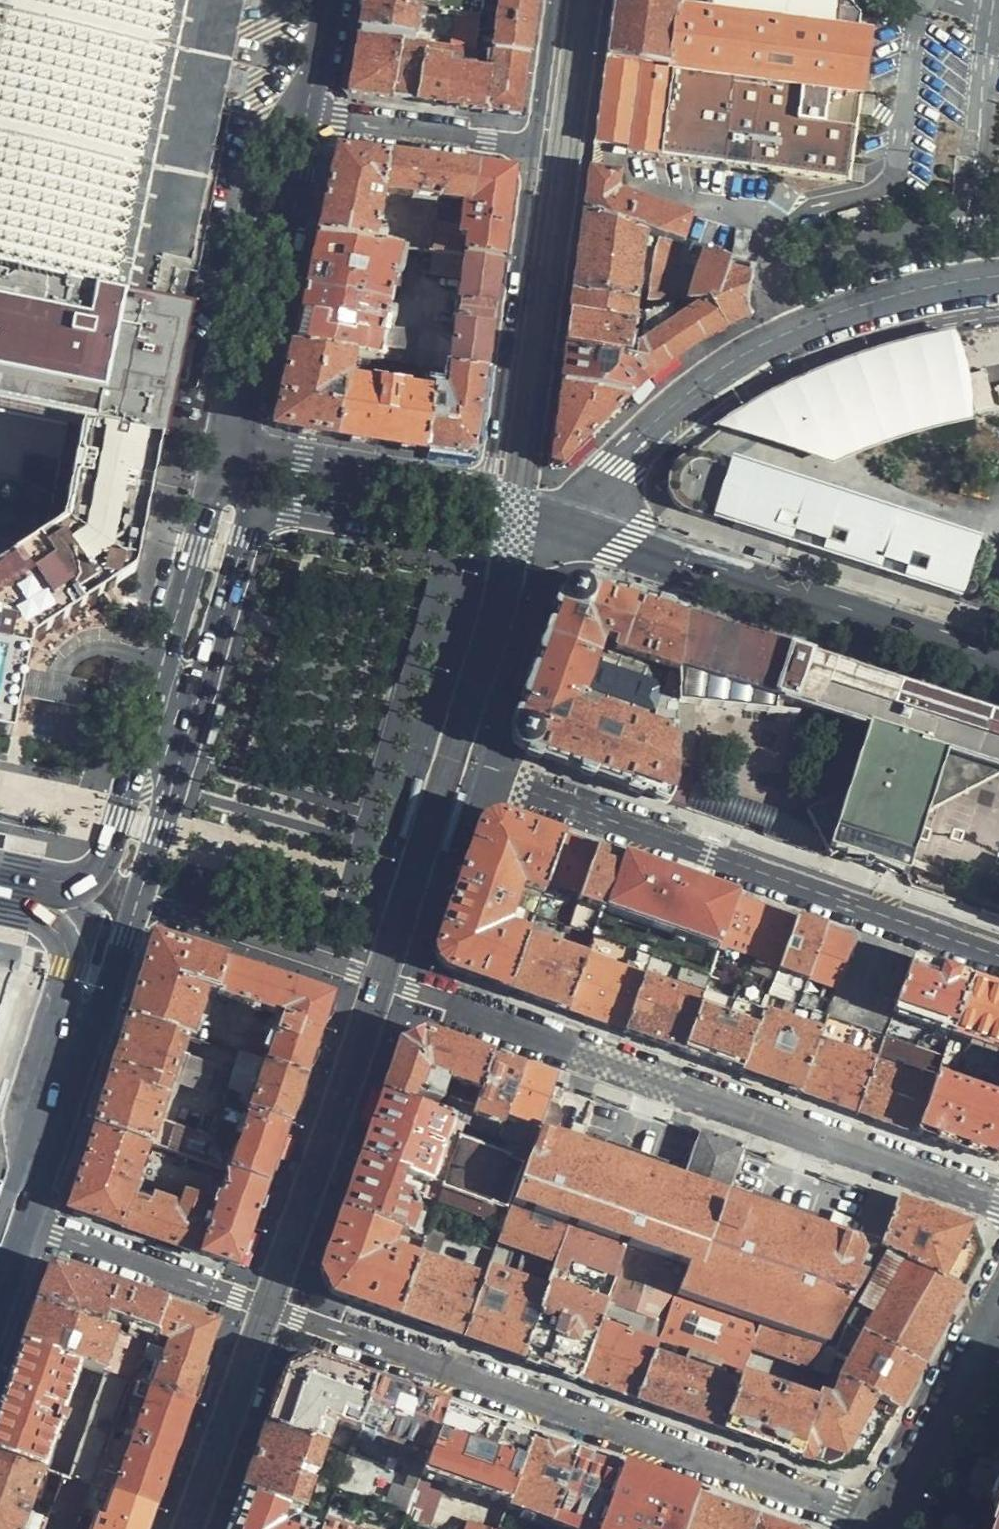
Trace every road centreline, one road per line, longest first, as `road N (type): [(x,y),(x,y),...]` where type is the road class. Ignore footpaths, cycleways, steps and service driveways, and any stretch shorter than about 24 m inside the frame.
road 1 (residential): [(135,906),(497,1020),(998,1200)]
road 2 (residential): [(25,1229),(878,1522)]
road 3 (primary): [(22,760),(190,0)]
road 4 (tertiary): [(544,517),(706,381),(782,338),(860,307),(998,278)]
road 5 (residential): [(511,785),(998,956)]
road 6 (primary): [(238,460),(204,509),(116,819),(90,874),(29,891)]
road 7 (primary): [(998,668),(544,517)]
road 8 (primary): [(0,1144),(29,1048),(36,868),(22,760)]
road 9 (primary): [(135,906),(243,537)]
road 10 (primary): [(238,460),(305,115)]
road 11 (primary): [(530,149),(486,497)]
road 12 (tertiary): [(243,537),(265,516),(292,510),(482,545),(502,543),(544,517)]
road 13 (residential): [(998,1300),(878,1522)]
road 14 (primary): [(486,497),(238,460)]
road 15 (residential): [(530,149),(305,115)]
road 16 (primary): [(60,1073),(66,944),(29,891)]
road 17 (primary): [(60,1073),(102,1000),(135,906)]
road 18 (primary): [(551,0),(530,149)]

